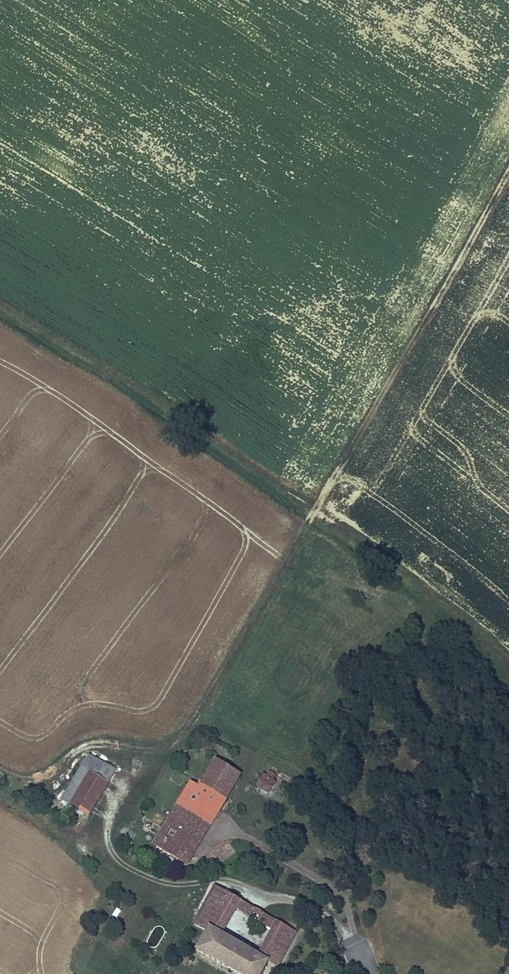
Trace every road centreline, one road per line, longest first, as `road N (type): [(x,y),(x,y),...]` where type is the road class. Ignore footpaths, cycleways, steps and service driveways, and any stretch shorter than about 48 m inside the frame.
road 1 (track): [(0,769),(40,781),(87,745),(154,753),(182,738),(508,172)]
road 2 (track): [(0,310),(314,509),(508,662)]

